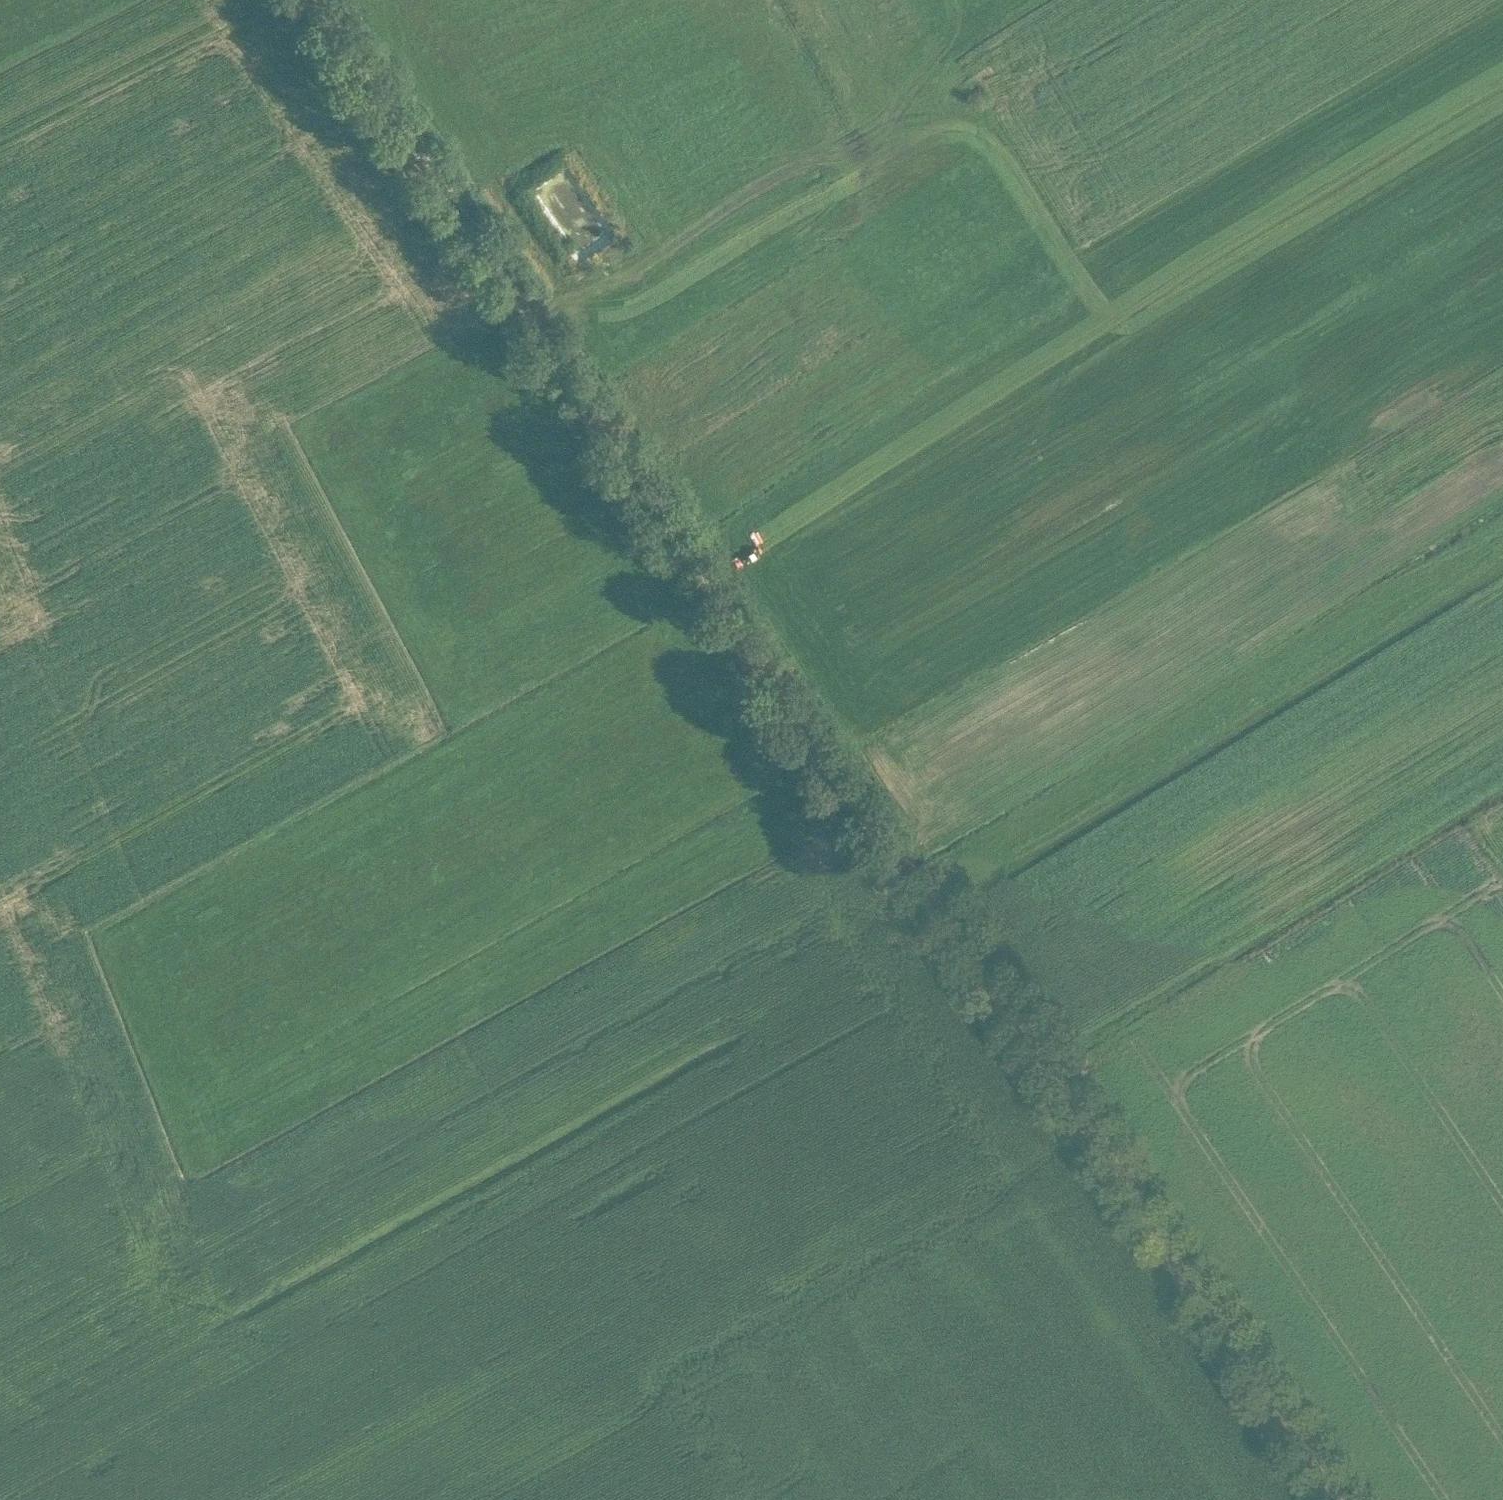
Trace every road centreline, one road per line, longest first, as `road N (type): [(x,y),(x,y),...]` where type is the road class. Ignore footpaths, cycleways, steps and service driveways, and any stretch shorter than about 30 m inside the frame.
road 1 (unclassified): [(320,0),(1334,1499)]

